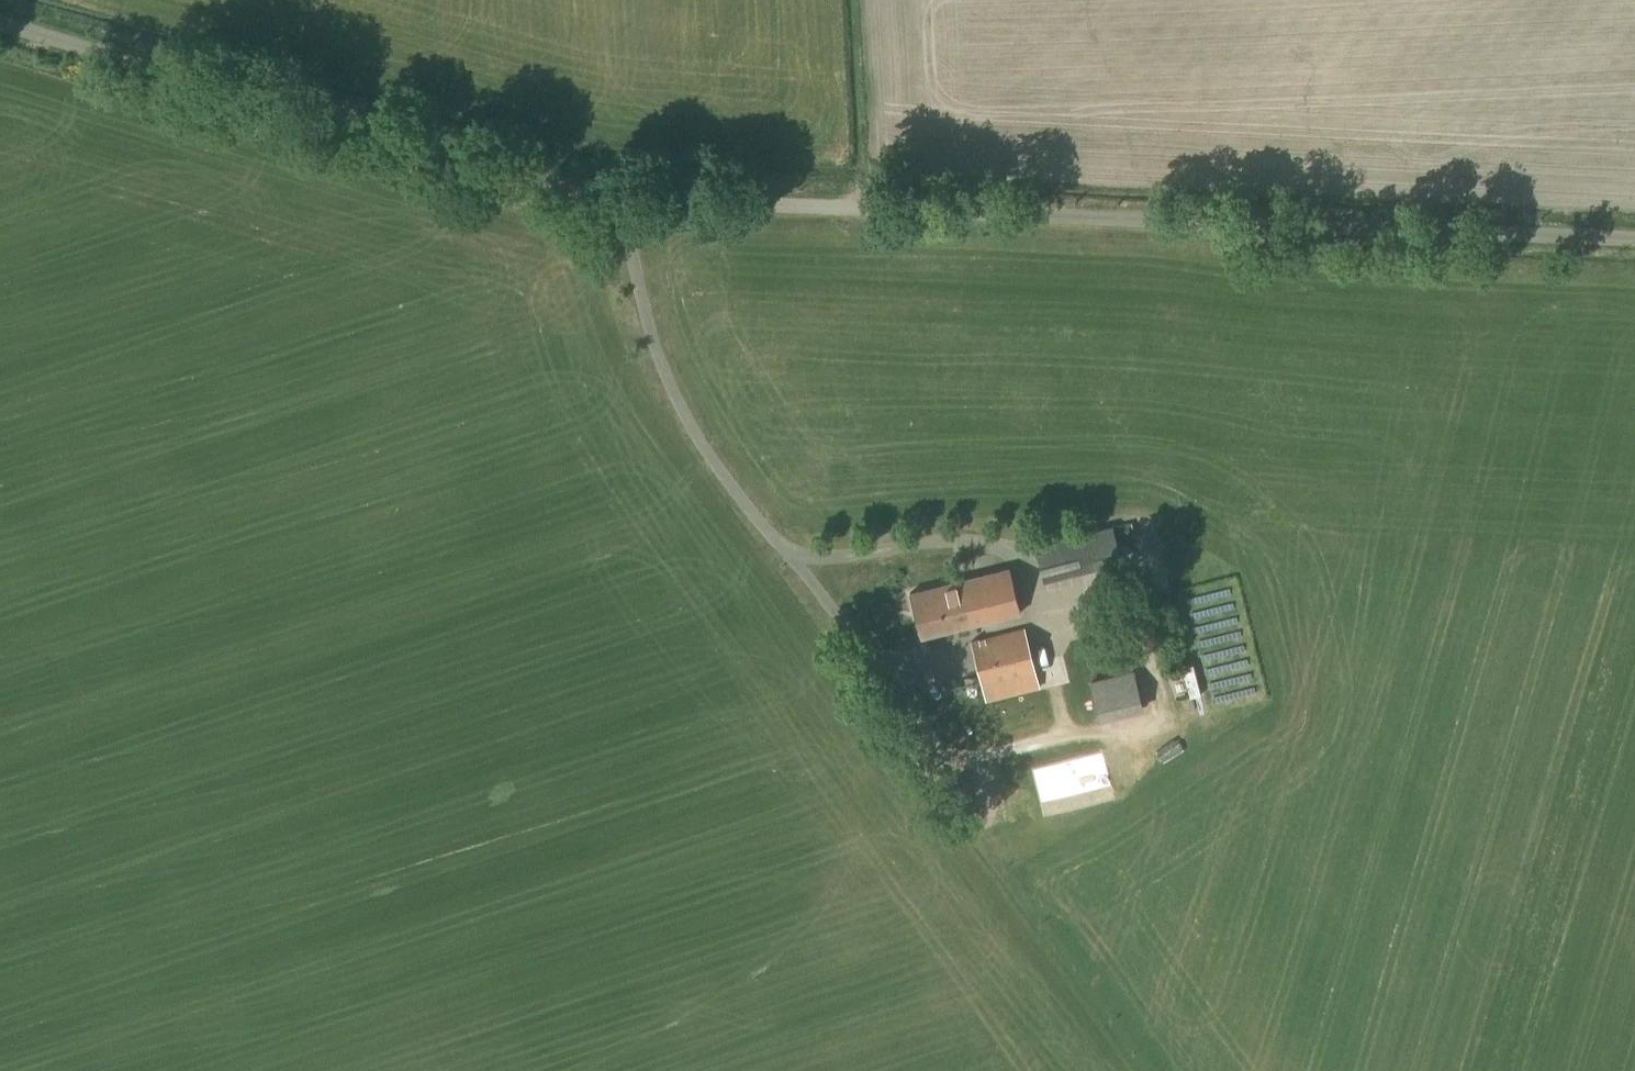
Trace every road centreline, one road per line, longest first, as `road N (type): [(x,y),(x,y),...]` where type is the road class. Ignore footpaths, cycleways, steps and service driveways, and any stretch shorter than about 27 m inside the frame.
road 1 (unclassified): [(1634,238),(696,201),(555,181),(0,24)]

